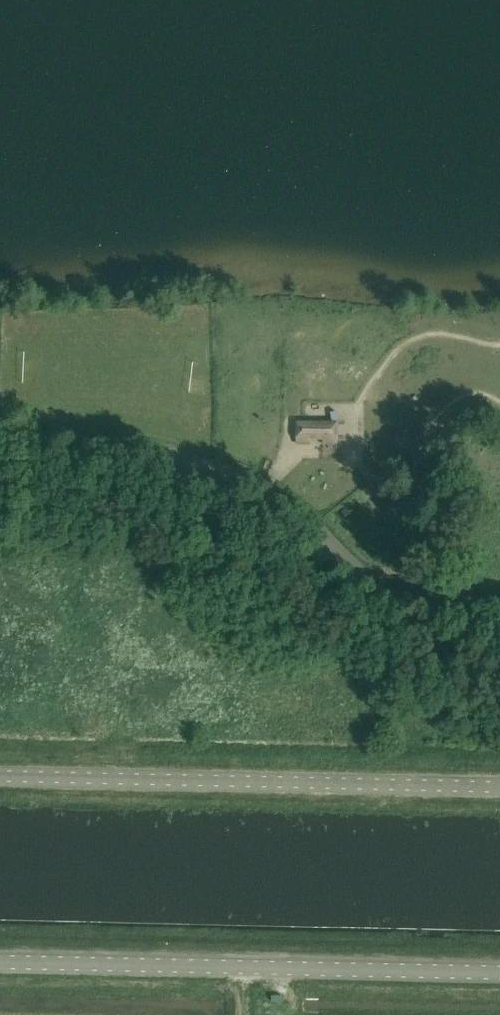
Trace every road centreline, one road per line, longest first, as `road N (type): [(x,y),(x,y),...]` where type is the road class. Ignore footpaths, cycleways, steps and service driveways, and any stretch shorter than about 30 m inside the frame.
road 1 (tertiary): [(0,961),(499,972)]
road 2 (tertiary): [(499,787),(0,776)]

